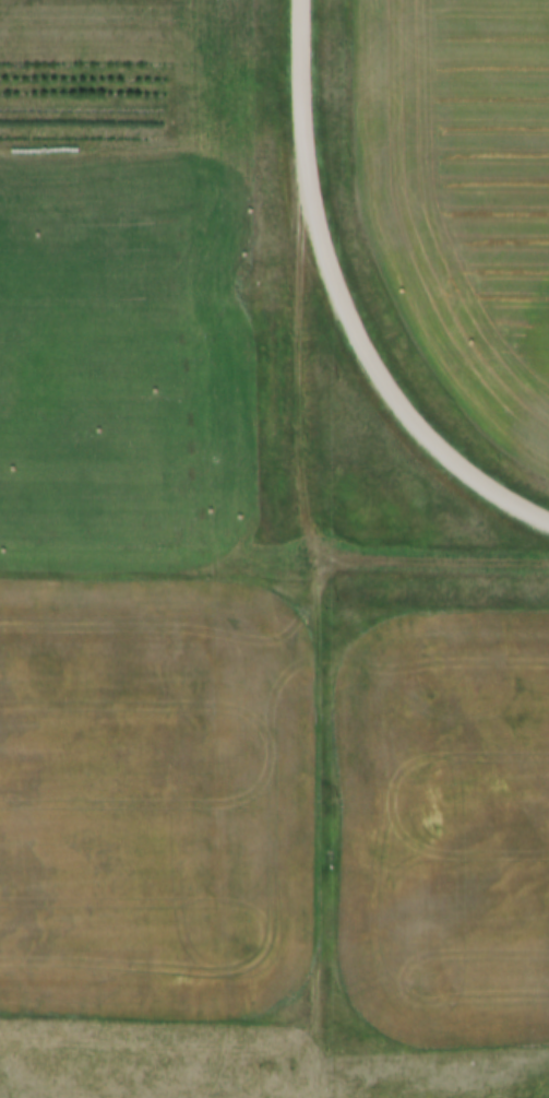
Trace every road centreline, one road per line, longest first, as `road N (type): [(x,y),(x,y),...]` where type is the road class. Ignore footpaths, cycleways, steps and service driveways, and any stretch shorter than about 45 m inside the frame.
road 1 (track): [(317,1097),(314,580),(300,391),(303,122)]
road 2 (residential): [(548,525),(446,460),(380,382),(324,260),(303,122)]
road 3 (track): [(313,565),(548,558)]
road 4 (residential): [(303,122),(301,0)]

